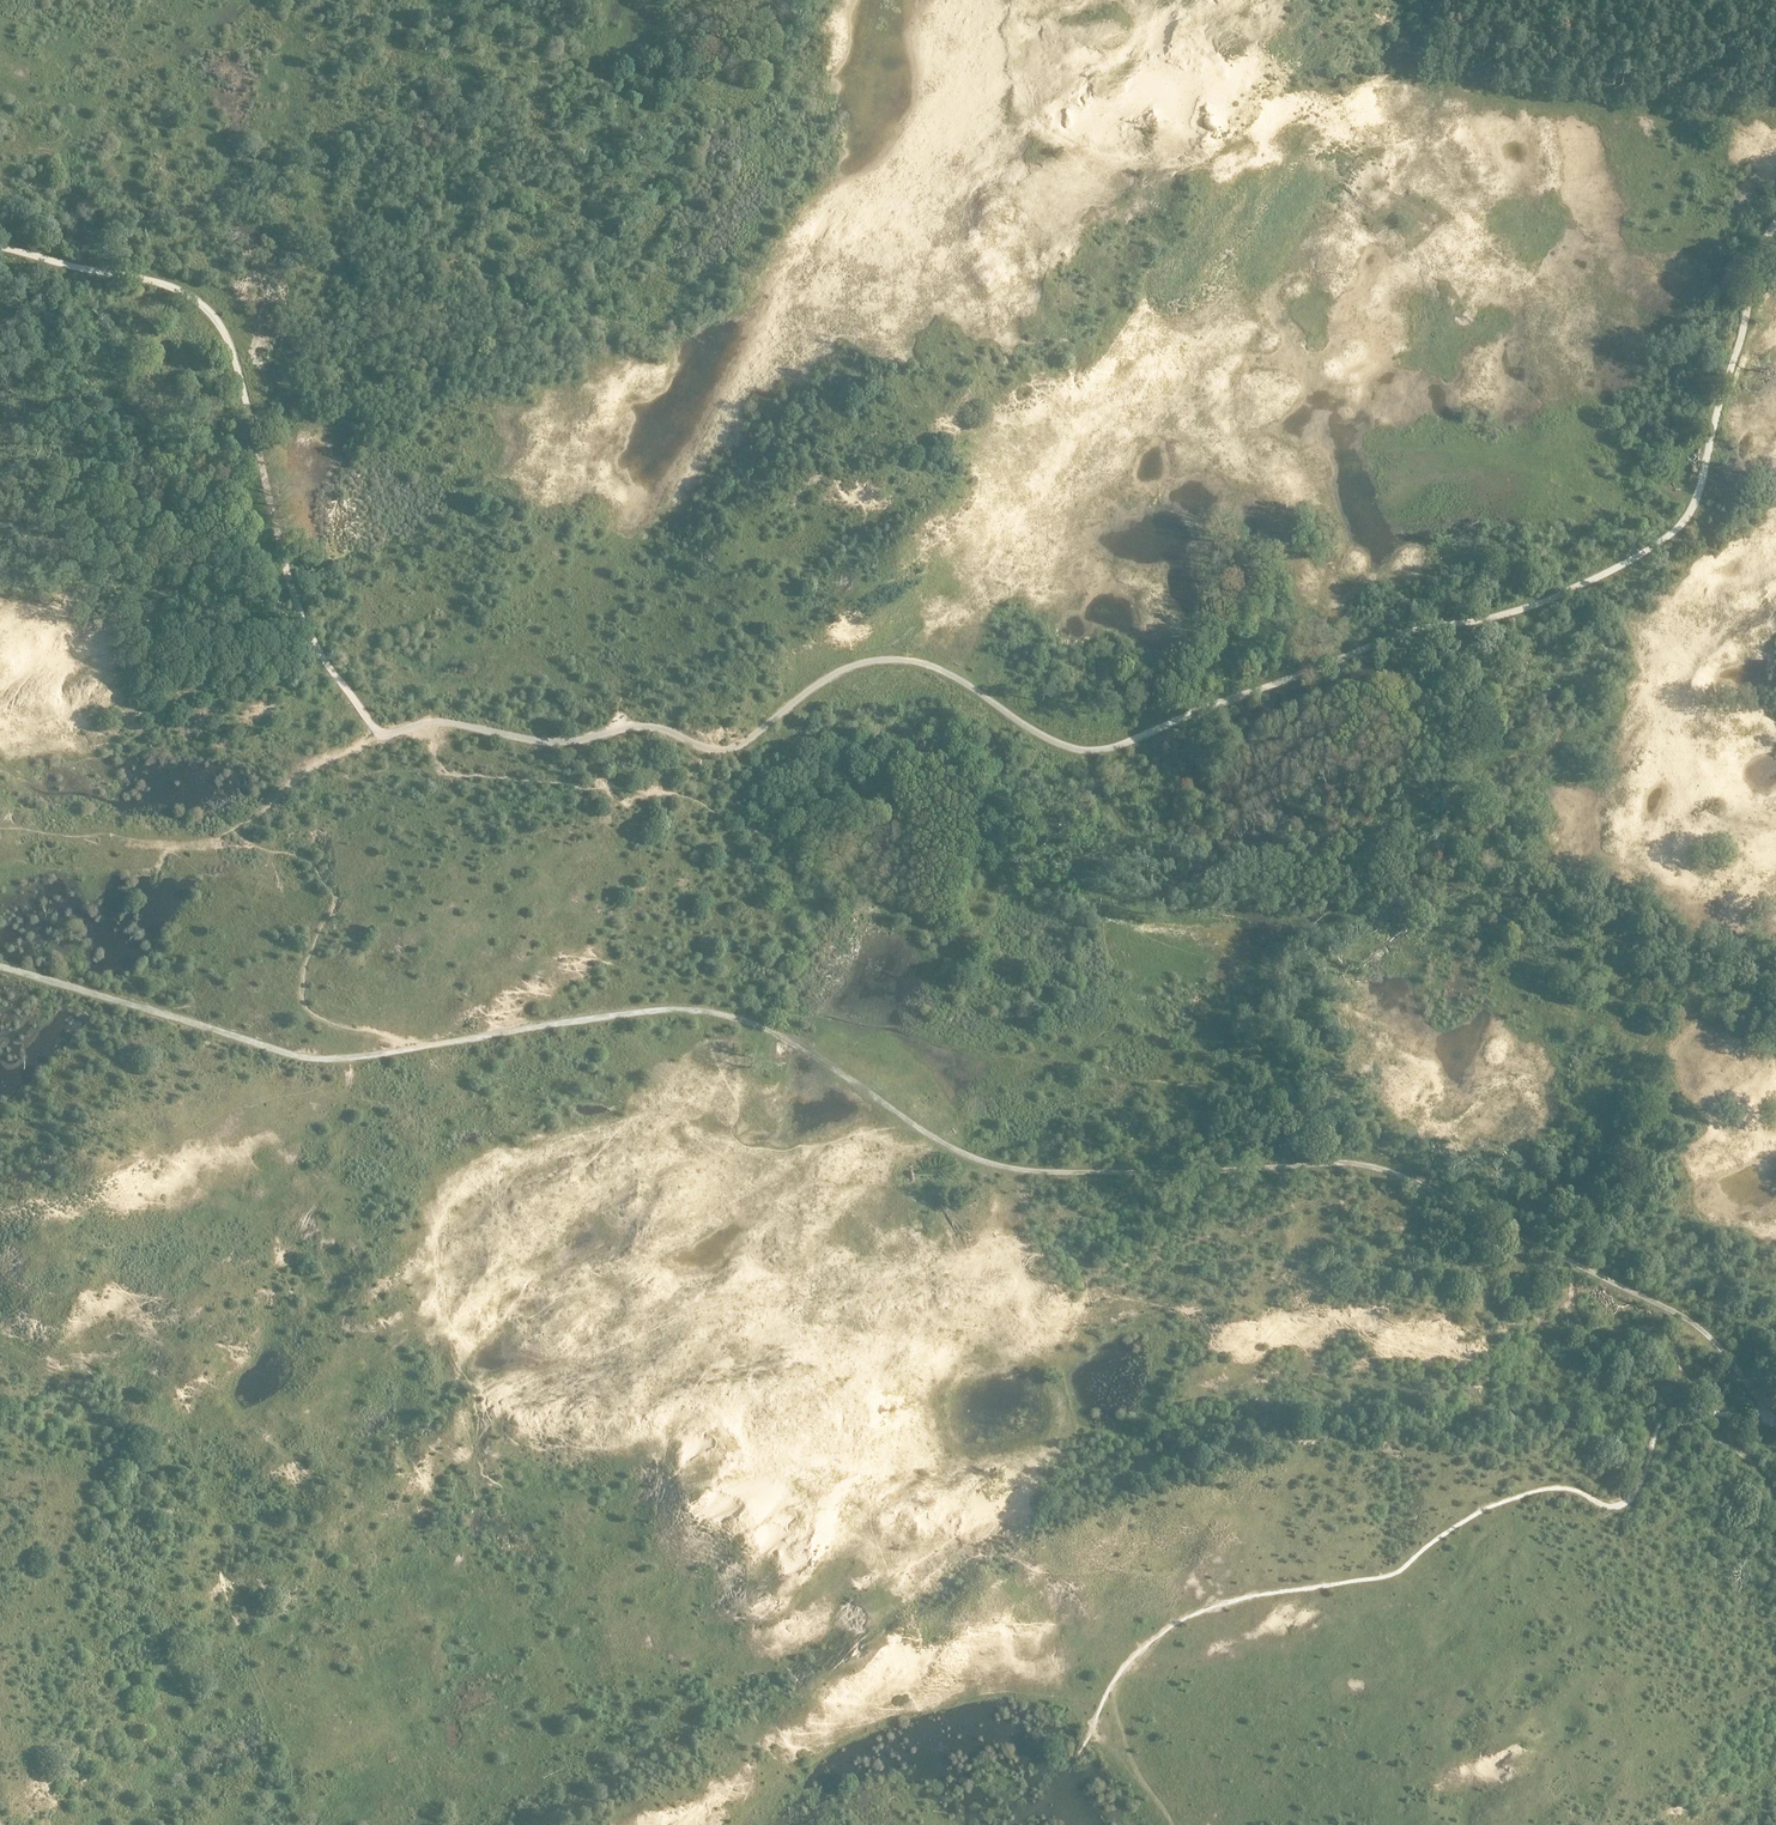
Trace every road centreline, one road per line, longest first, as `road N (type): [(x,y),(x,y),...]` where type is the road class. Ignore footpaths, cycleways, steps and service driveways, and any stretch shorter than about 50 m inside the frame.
road 1 (track): [(1768,1406),(1722,1343),(1375,1172),(1061,1173),(997,1165),(947,1146),(793,1046),(714,1014),(648,1011),(332,1061),(58,987)]
road 2 (track): [(1127,839),(1613,902),(1775,1005)]

